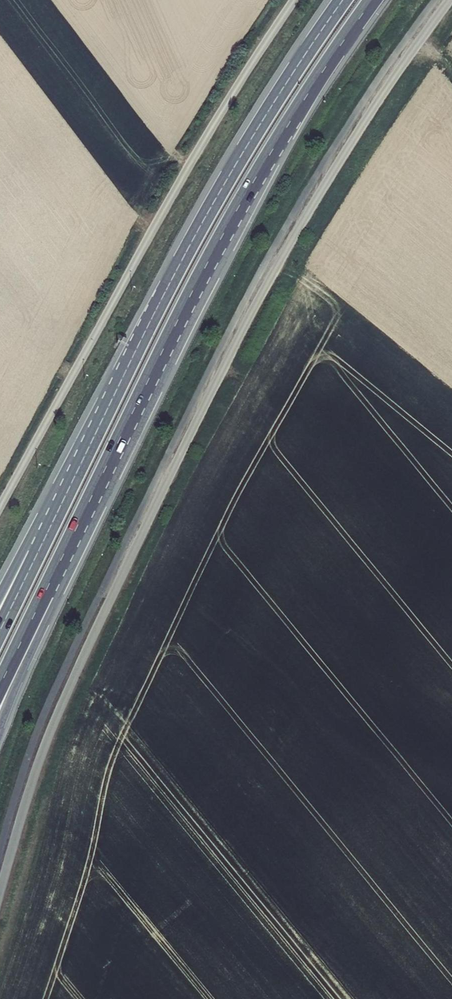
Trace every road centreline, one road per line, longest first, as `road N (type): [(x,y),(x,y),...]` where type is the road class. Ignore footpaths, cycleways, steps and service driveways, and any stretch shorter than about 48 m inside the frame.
road 1 (trunk): [(45,594),(235,215),(374,0)]
road 2 (trunk): [(344,0),(219,193),(38,554)]
road 3 (trunk): [(0,728),(45,594)]

